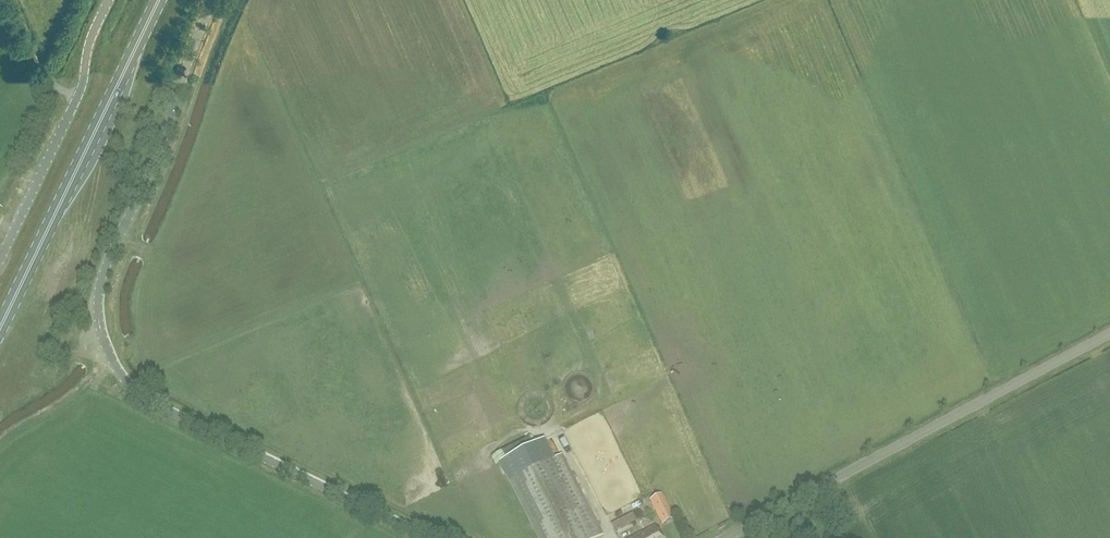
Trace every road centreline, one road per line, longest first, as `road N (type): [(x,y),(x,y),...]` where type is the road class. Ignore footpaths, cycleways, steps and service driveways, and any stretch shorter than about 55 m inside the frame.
road 1 (tertiary): [(428,537),(150,401),(121,375),(103,344),(102,273),(213,0)]
road 2 (unclassified): [(725,537),(1109,334)]
road 3 (primary): [(0,331),(158,0)]
road 4 (tertiary): [(108,0),(78,94),(0,255)]

